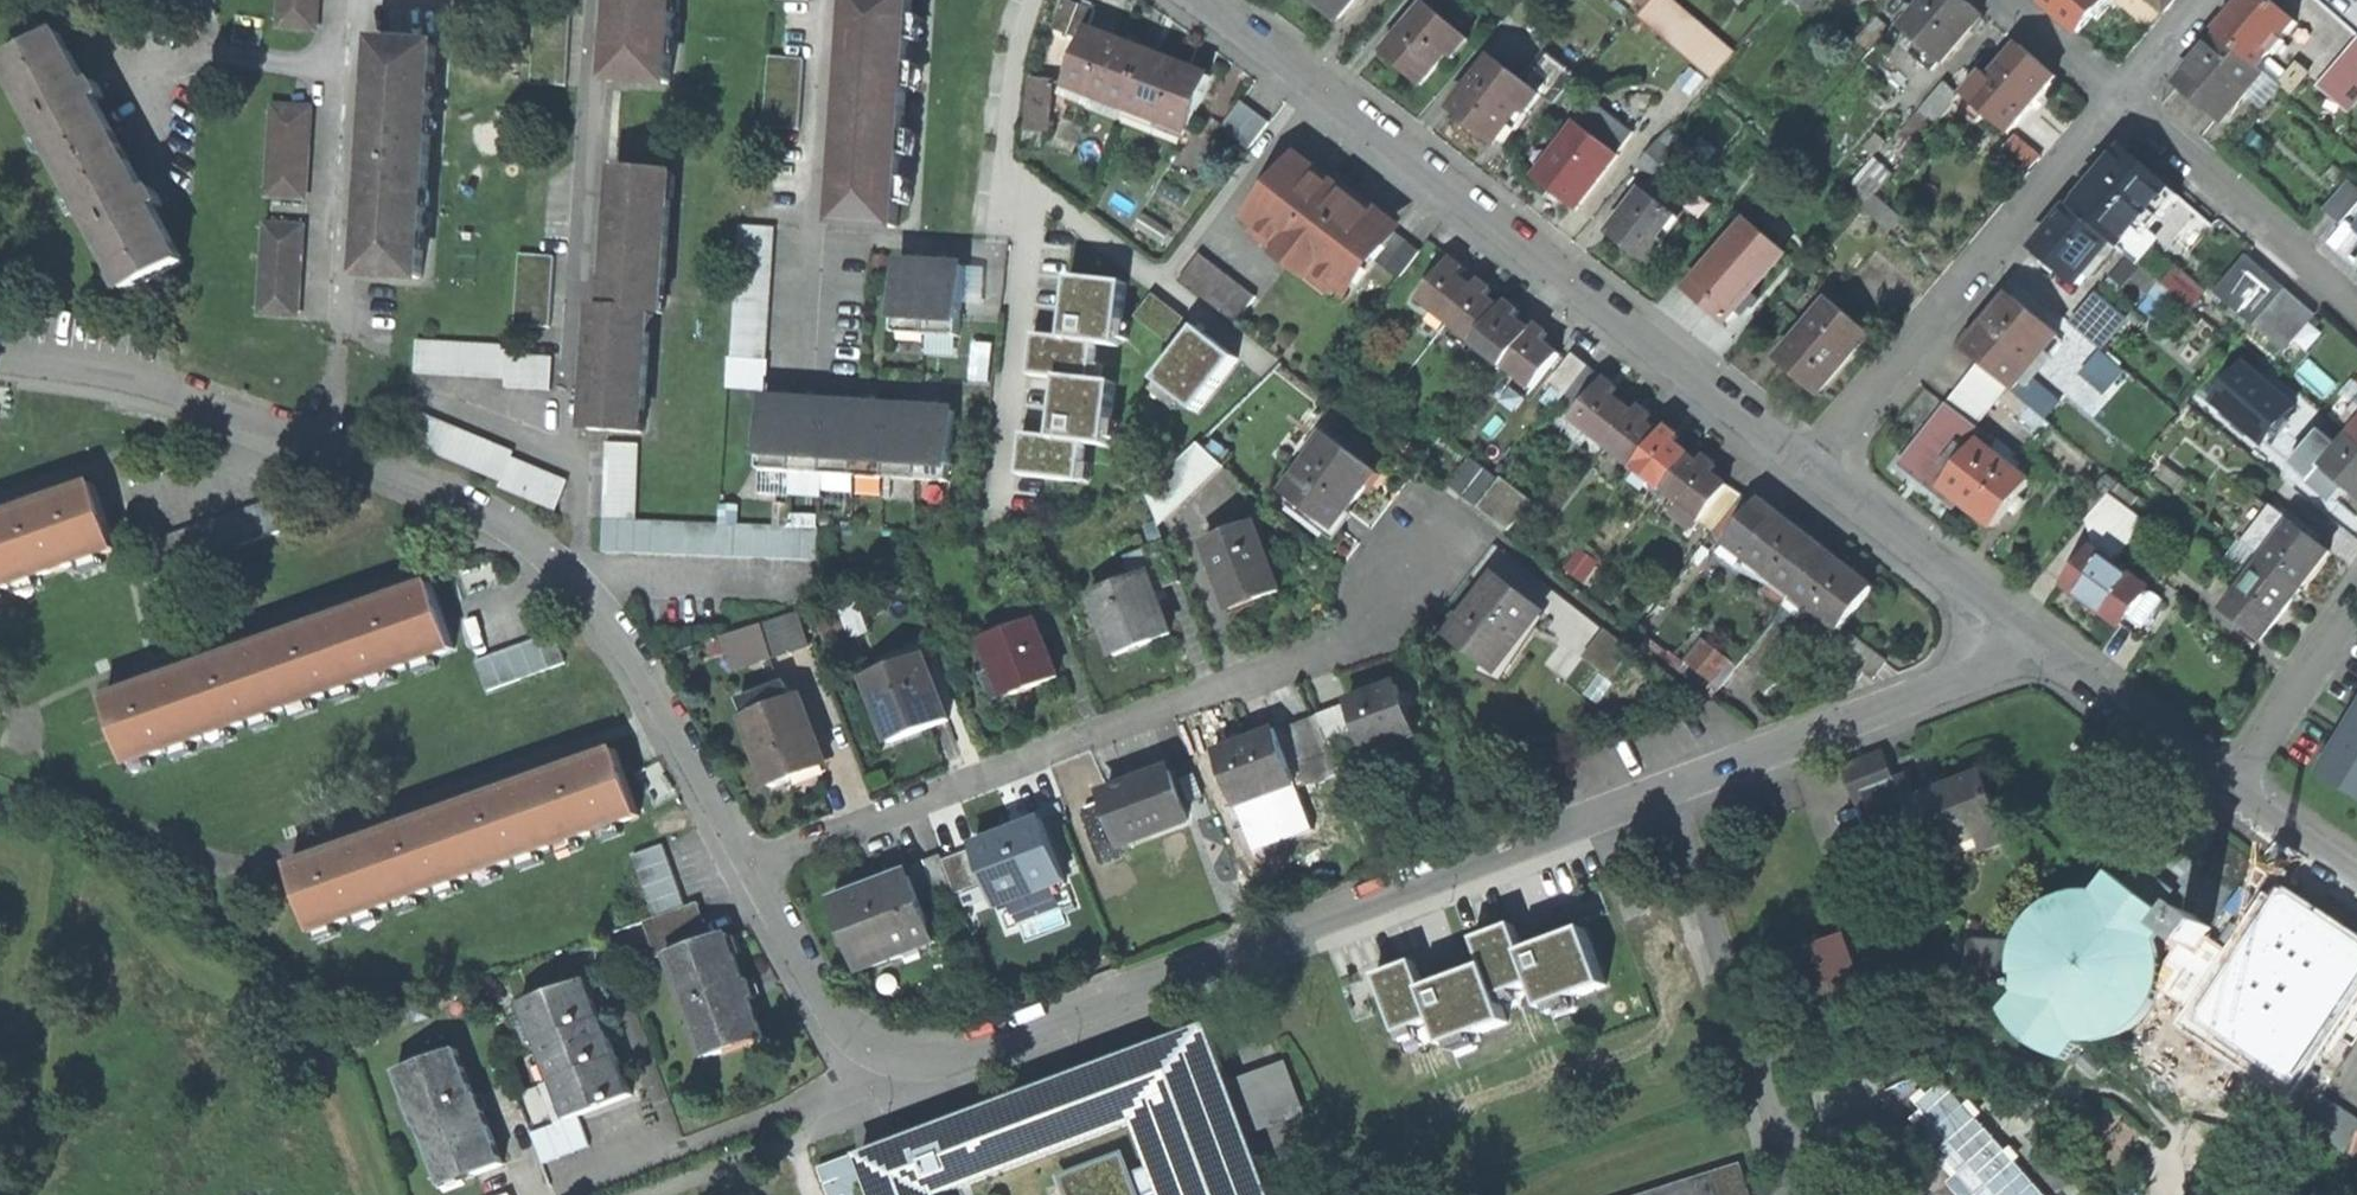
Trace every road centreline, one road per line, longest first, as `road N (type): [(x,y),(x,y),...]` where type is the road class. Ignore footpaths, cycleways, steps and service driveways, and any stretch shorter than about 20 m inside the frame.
road 1 (residential): [(2058,641),(947,1053),(895,1050),(845,1025),(752,865)]
road 2 (residential): [(752,865),(598,598),(506,524),(429,482),(283,425),(143,385),(0,363)]
road 3 (residential): [(1206,0),(1834,465)]
road 4 (residential): [(752,865),(1363,625),(1422,551)]
road 5 (residential): [(1834,465),(2134,99)]
road 6 (residential): [(2134,99),(2356,285)]
road 7 (residential): [(1834,465),(2058,641)]
road 8 (residential): [(2058,641),(2231,780)]
road 9 (residential): [(2231,780),(2356,622)]
road 10 (residential): [(2231,780),(2356,871)]
road 11 (residential): [(2018,0),(2134,99)]
road 12 (residential): [(2134,99),(2218,0)]

